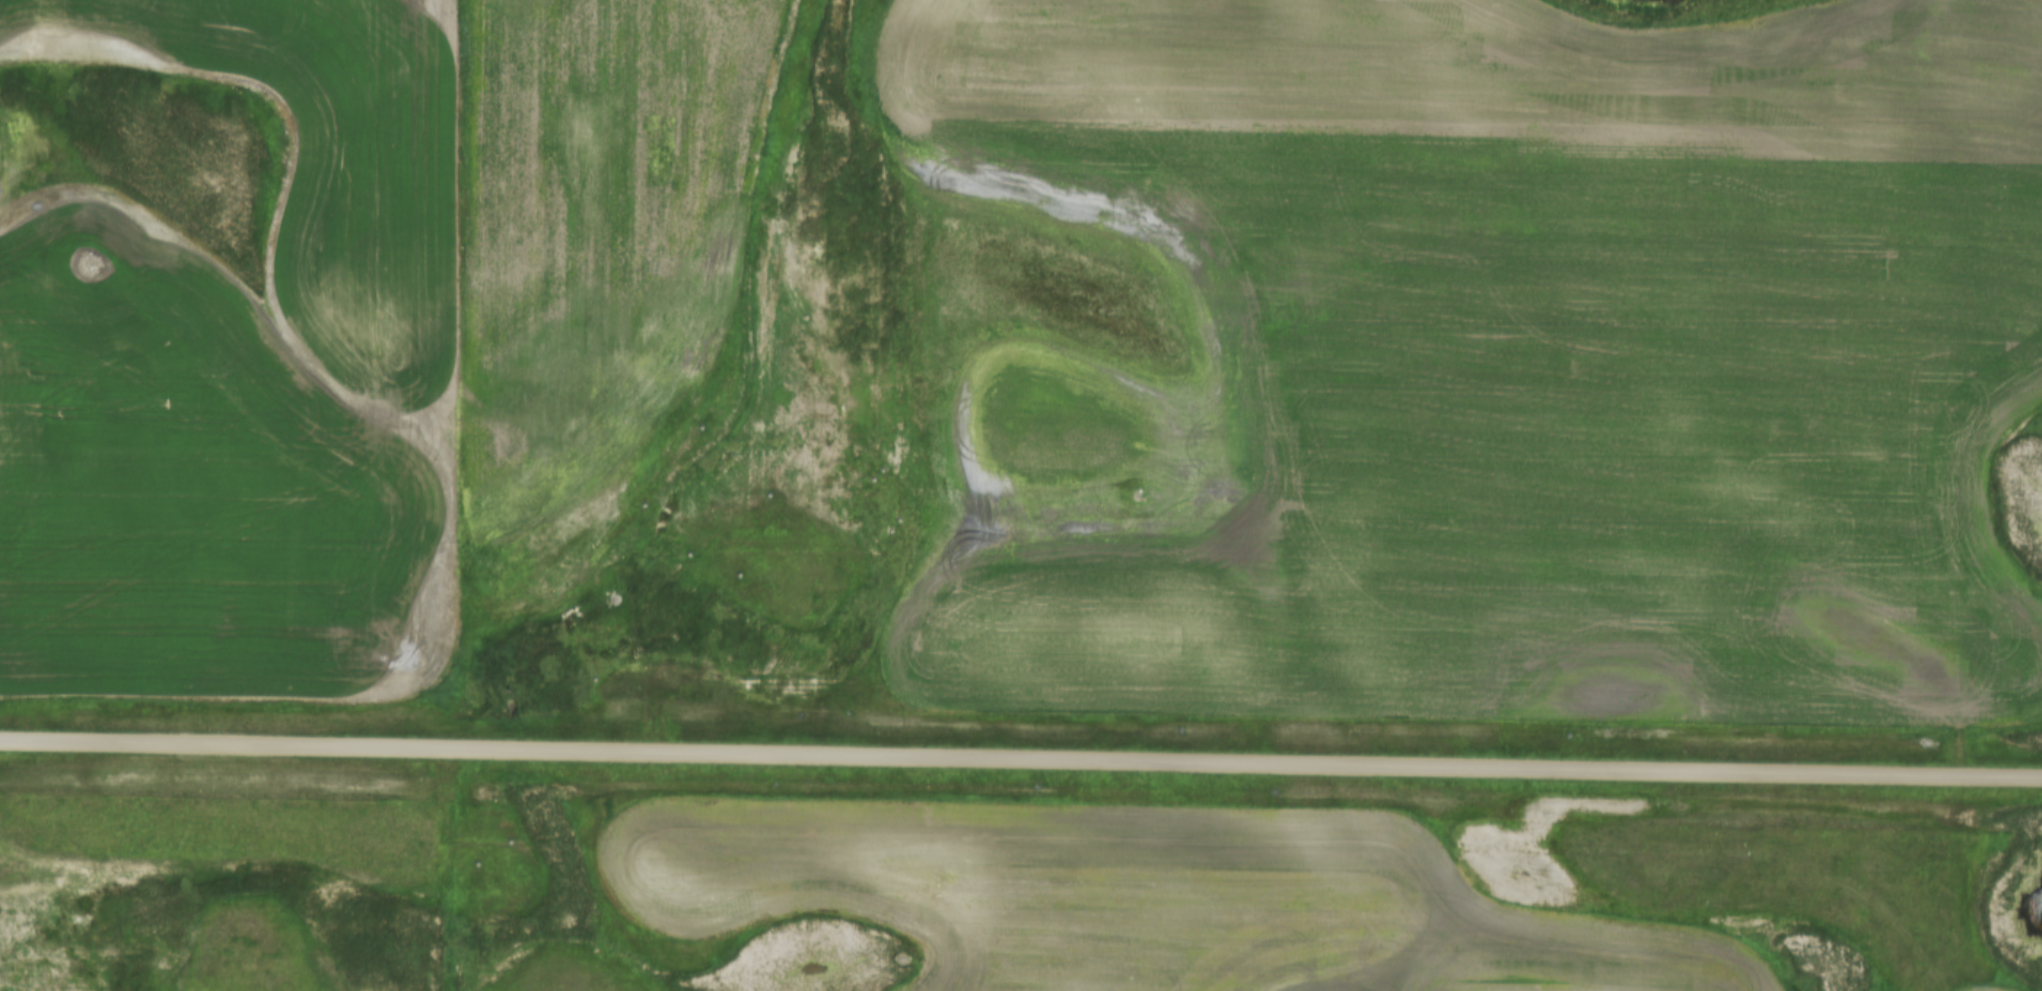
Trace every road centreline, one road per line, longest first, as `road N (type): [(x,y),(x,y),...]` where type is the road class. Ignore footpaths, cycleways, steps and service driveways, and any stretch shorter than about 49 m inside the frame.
road 1 (residential): [(2041,779),(0,743)]

